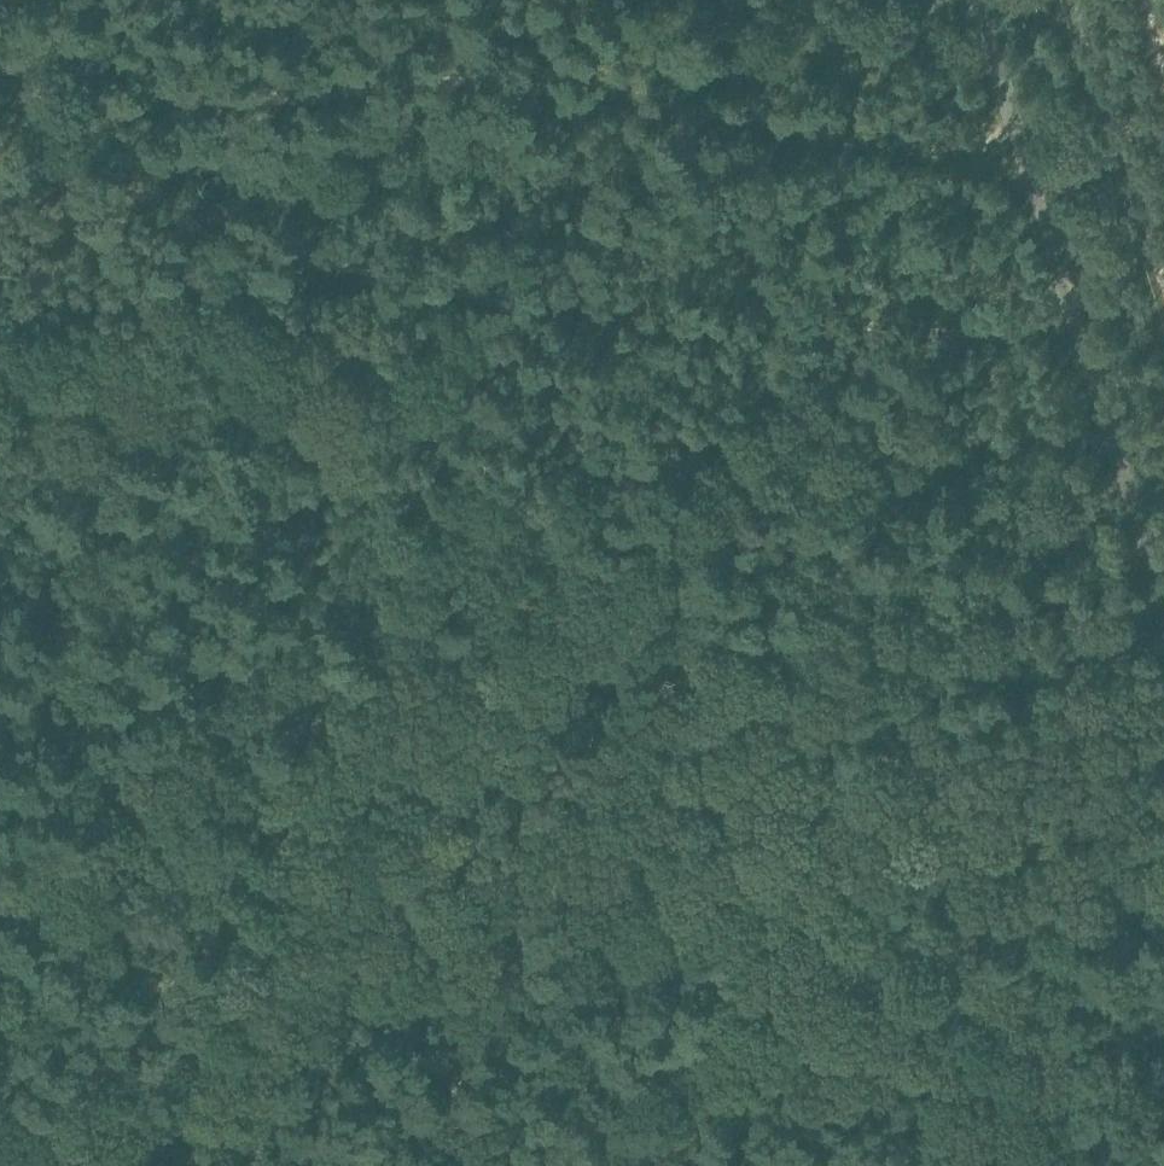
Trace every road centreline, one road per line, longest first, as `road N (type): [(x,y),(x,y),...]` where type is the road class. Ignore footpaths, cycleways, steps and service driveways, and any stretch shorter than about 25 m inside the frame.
road 1 (track): [(1069,332),(810,308),(614,309),(393,286),(123,295),(50,314),(0,316)]
road 2 (track): [(0,93),(580,89),(879,163),(1016,157)]
road 3 (track): [(0,767),(123,795),(161,832),(187,881),(203,959),(199,1007),(183,1049),(140,1105),(43,1165)]
road 4 (track): [(1163,648),(1069,332)]
road 5 (track): [(1107,0),(1163,228)]
road 6 (track): [(1069,332),(1016,157)]
road 7 (track): [(1016,157),(969,0)]

